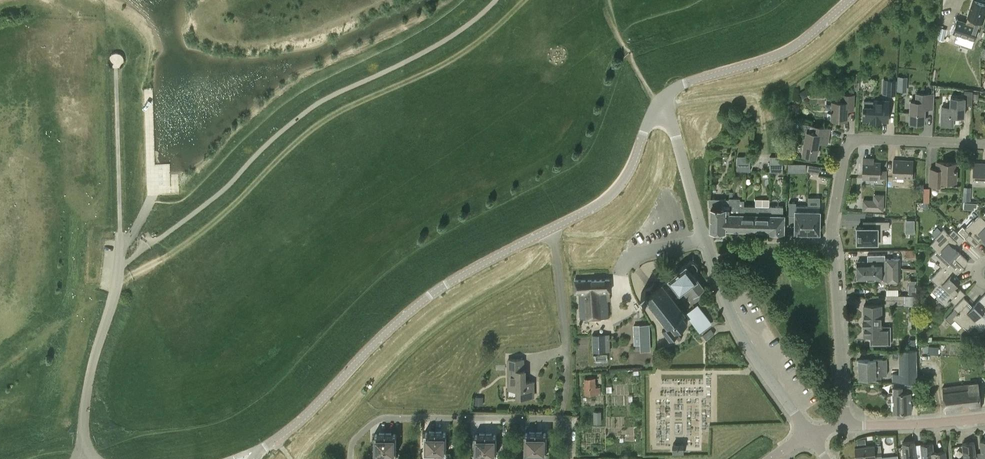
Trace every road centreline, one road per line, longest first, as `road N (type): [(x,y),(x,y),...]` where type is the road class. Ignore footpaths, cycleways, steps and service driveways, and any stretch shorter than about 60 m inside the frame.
road 1 (residential): [(847,425),(831,240),(849,144),(984,143)]
road 2 (tertiary): [(240,458),(307,415),(439,289),(552,229)]
road 3 (residential): [(566,458),(565,416),(376,418),(354,439),(353,458)]
road 4 (residential): [(809,435),(738,330),(704,237)]
road 5 (tertiary): [(662,101),(685,84),(789,53),(855,0)]
road 6 (unclassified): [(81,449),(120,231)]
road 7 (tertiary): [(552,229),(617,189),(662,101)]
road 8 (residential): [(552,229),(568,371)]
road 9 (residential): [(704,237),(662,101)]
road 10 (residential): [(984,417),(847,425)]

